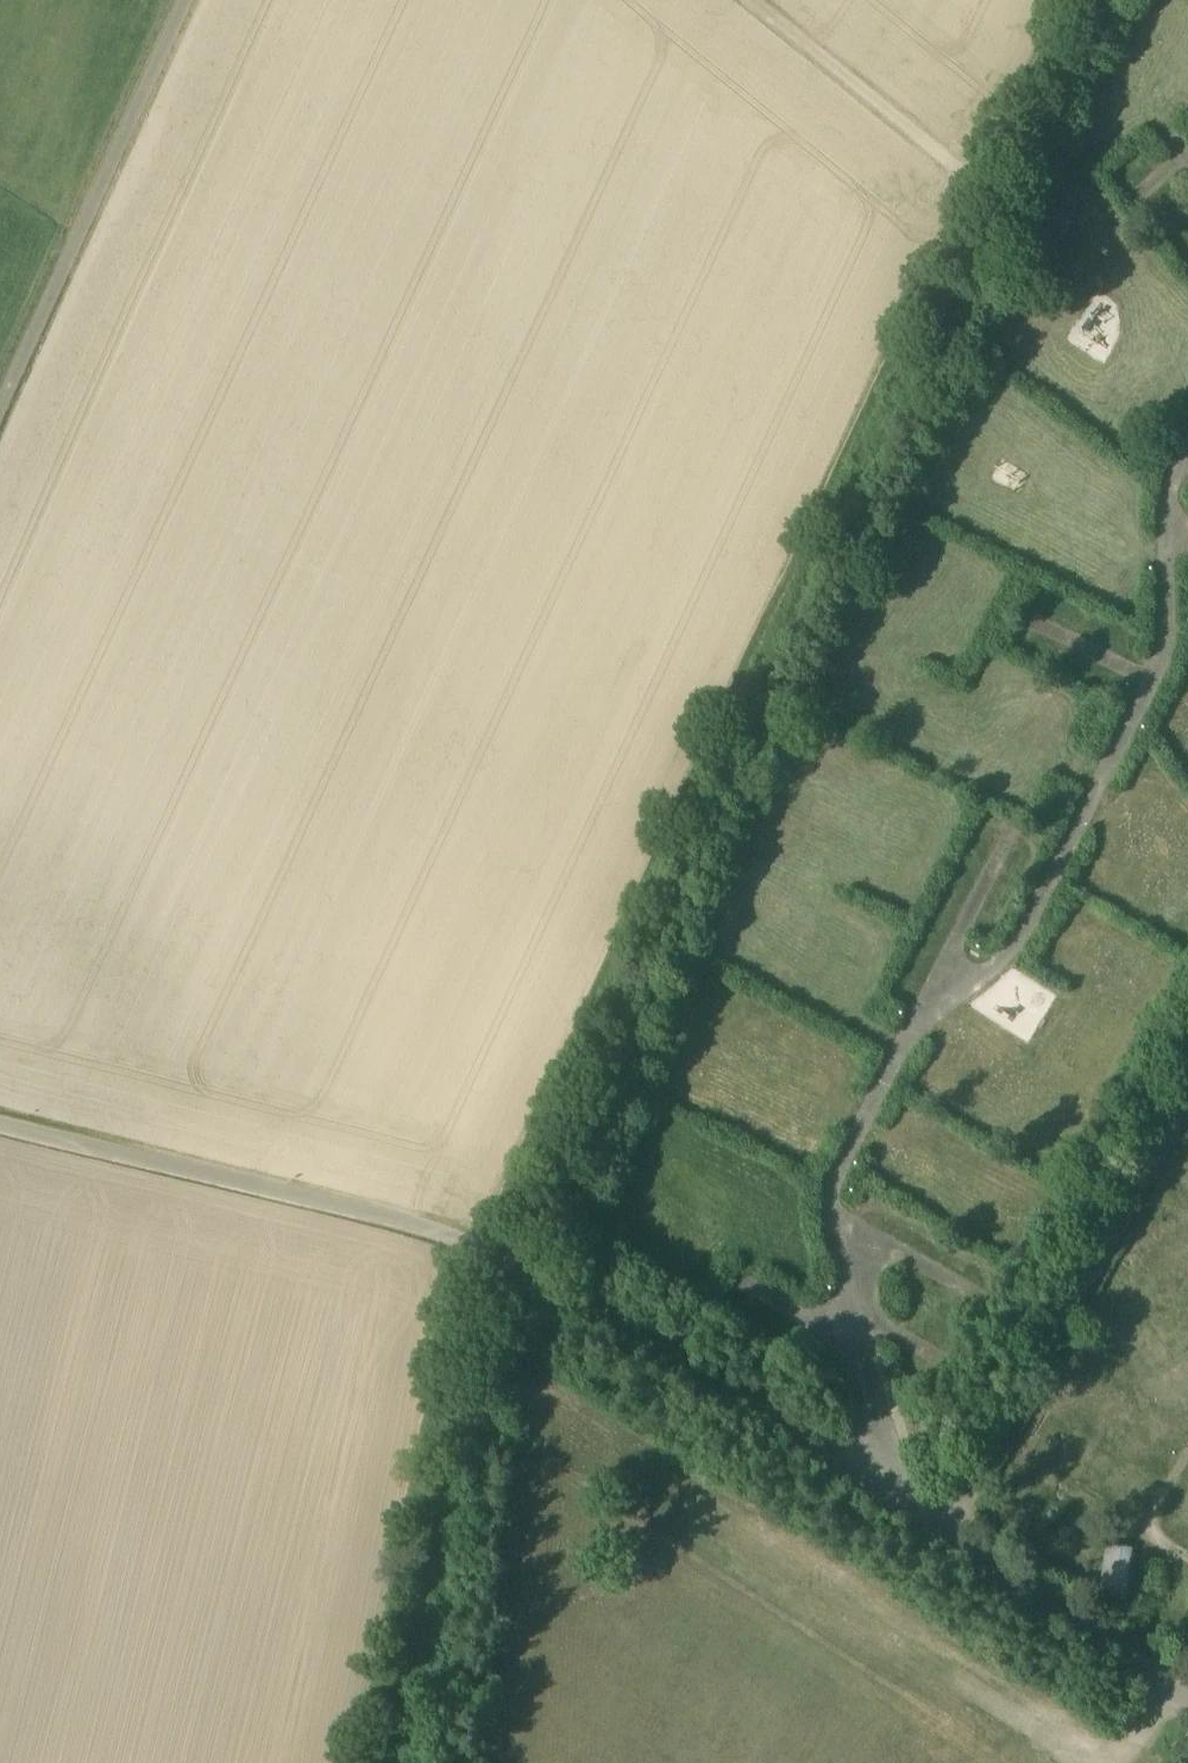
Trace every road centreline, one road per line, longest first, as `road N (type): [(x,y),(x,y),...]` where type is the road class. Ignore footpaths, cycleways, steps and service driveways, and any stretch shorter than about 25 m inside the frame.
road 1 (unclassified): [(944,1545),(493,1258),(0,1124)]
road 2 (unclassified): [(944,1545),(1187,1119)]
road 3 (unclassified): [(0,419),(191,0)]
road 4 (unclassified): [(983,195),(743,0)]
road 5 (unclassified): [(1187,1705),(944,1545)]

